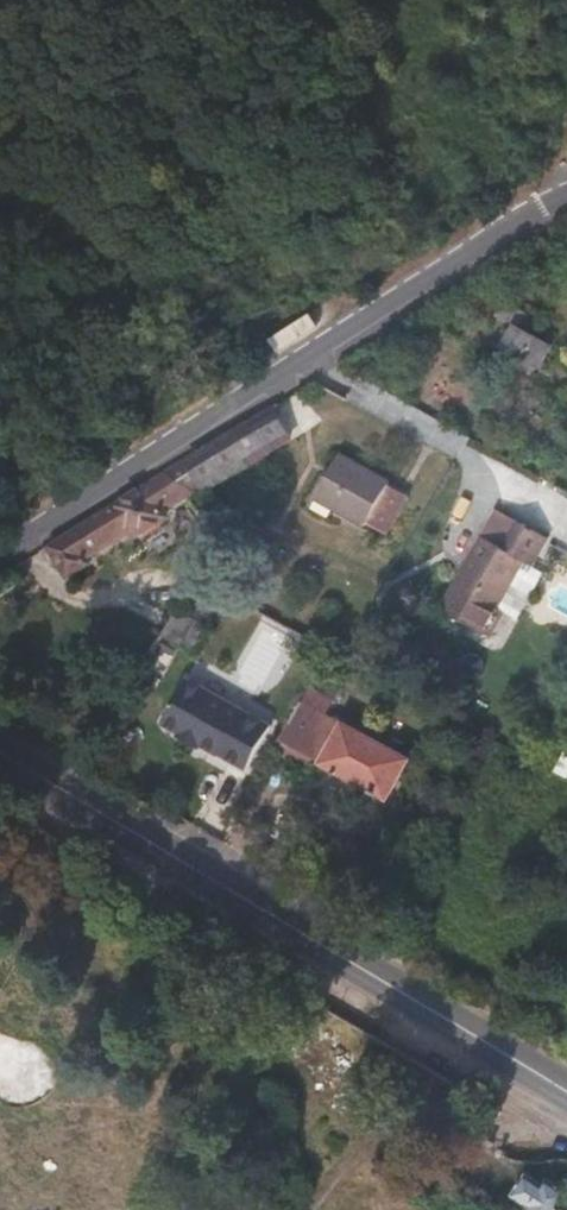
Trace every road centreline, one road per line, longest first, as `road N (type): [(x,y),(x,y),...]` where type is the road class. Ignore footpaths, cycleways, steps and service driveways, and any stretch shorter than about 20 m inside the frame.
road 1 (residential): [(566,197),(0,554)]
road 2 (tertiary): [(566,1092),(0,758)]

